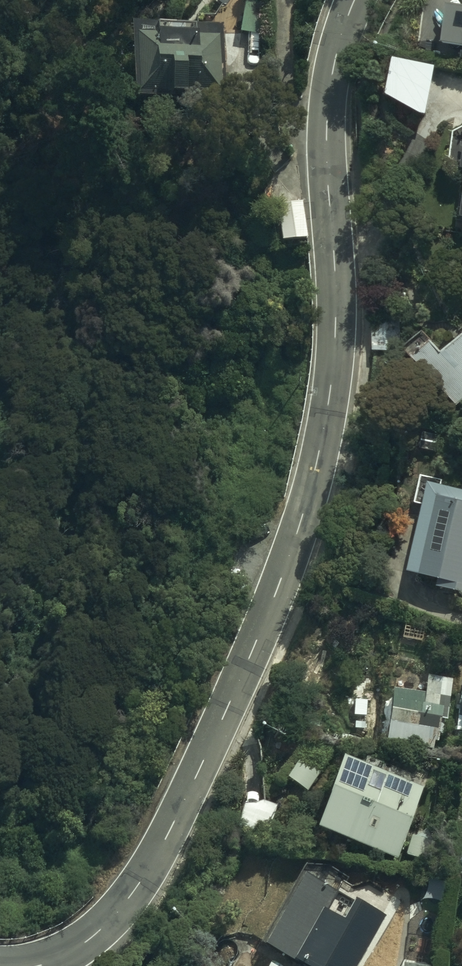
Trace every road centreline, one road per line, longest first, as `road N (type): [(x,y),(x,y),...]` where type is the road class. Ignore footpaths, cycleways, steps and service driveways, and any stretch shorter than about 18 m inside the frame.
road 1 (tertiary): [(35,965),(95,932),(143,876),(182,806),(290,552),(329,398),(336,295),(326,103),(353,0)]

